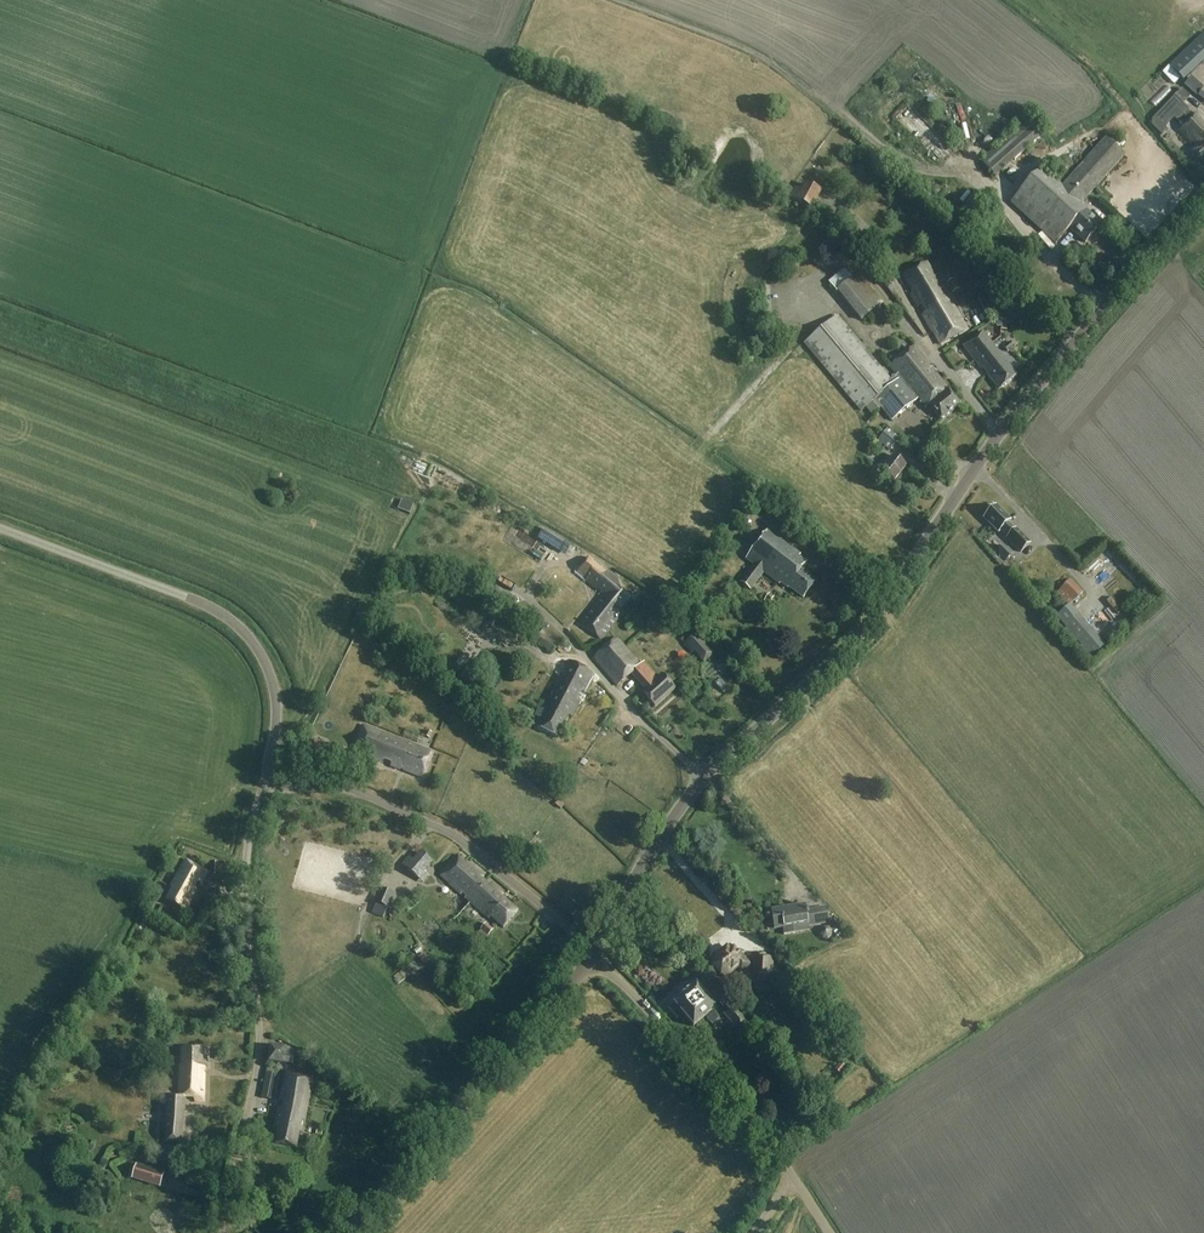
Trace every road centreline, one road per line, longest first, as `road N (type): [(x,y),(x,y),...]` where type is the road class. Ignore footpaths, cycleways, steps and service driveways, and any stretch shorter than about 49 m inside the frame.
road 1 (tertiary): [(594,947),(682,802),(874,616),(1001,430),(1203,199)]
road 2 (unclassified): [(220,1232),(259,1067),(246,872),(264,783)]
road 3 (unclassified): [(264,783),(275,692),(248,634),(188,597),(0,528)]
road 4 (unclassified): [(594,947),(454,835),(342,786),(264,783)]
road 5 (unclassified): [(830,1232),(760,1133),(625,987),(587,961)]
road 6 (tertiary): [(346,1232),(534,1032),(587,961)]

